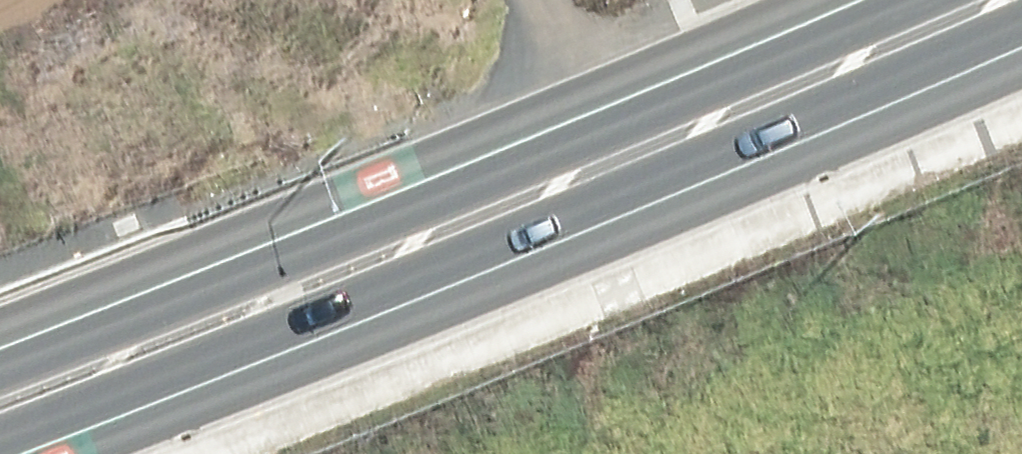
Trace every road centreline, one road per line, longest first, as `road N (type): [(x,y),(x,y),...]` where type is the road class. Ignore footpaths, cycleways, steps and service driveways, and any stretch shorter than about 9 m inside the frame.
road 1 (trunk): [(1021,20),(0,450)]
road 2 (trunk): [(0,352),(581,120),(851,0)]
road 3 (track): [(626,191),(581,120),(528,0)]

